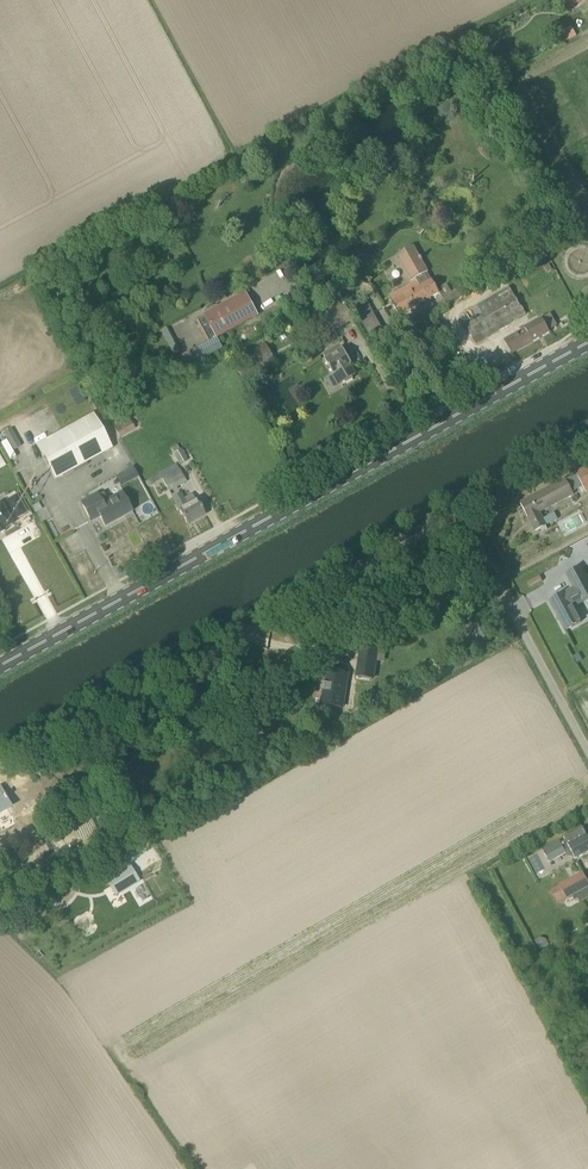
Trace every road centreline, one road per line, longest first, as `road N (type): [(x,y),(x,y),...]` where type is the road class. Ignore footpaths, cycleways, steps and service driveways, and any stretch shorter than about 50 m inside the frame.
road 1 (primary): [(0,664),(587,344)]
road 2 (unclassified): [(0,760),(450,506)]
road 3 (unclassified): [(587,759),(450,506)]
road 4 (unclassified): [(450,506),(587,433)]

